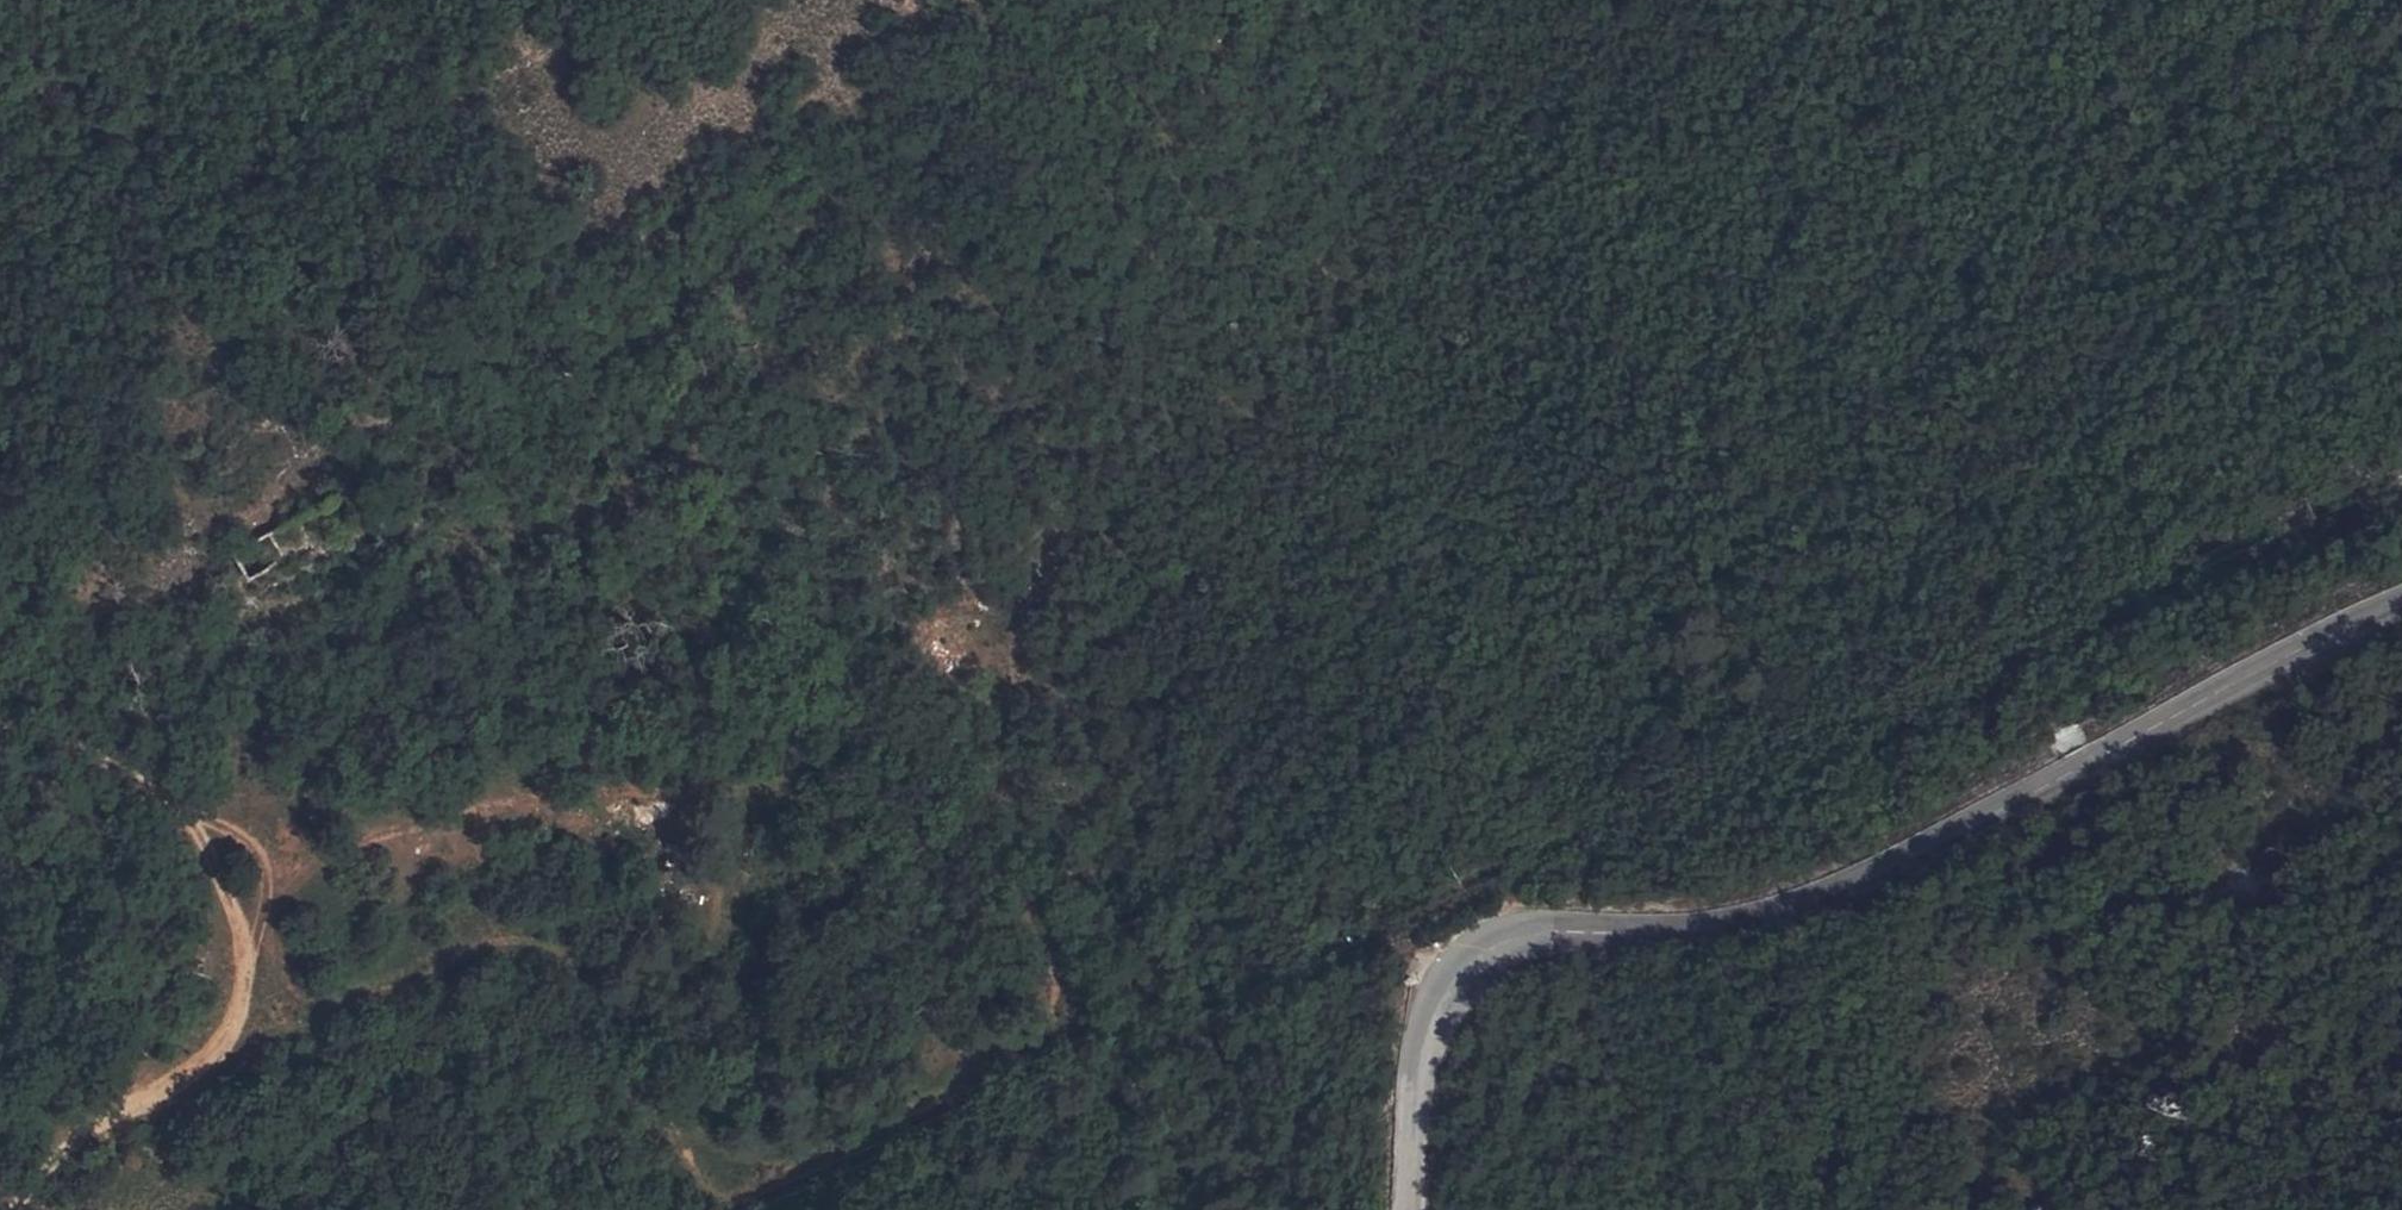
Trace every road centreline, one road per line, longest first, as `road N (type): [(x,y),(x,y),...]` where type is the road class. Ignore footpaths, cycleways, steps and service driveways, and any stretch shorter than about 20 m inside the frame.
road 1 (secondary): [(2401,605),(2328,636),(1908,866),(1820,902),(1726,927),(1514,942),(1456,976),(1427,1014),(1412,1086),(1407,1209)]
road 2 (track): [(0,736),(185,812),(259,925),(238,1019),(164,1077),(28,1209)]

